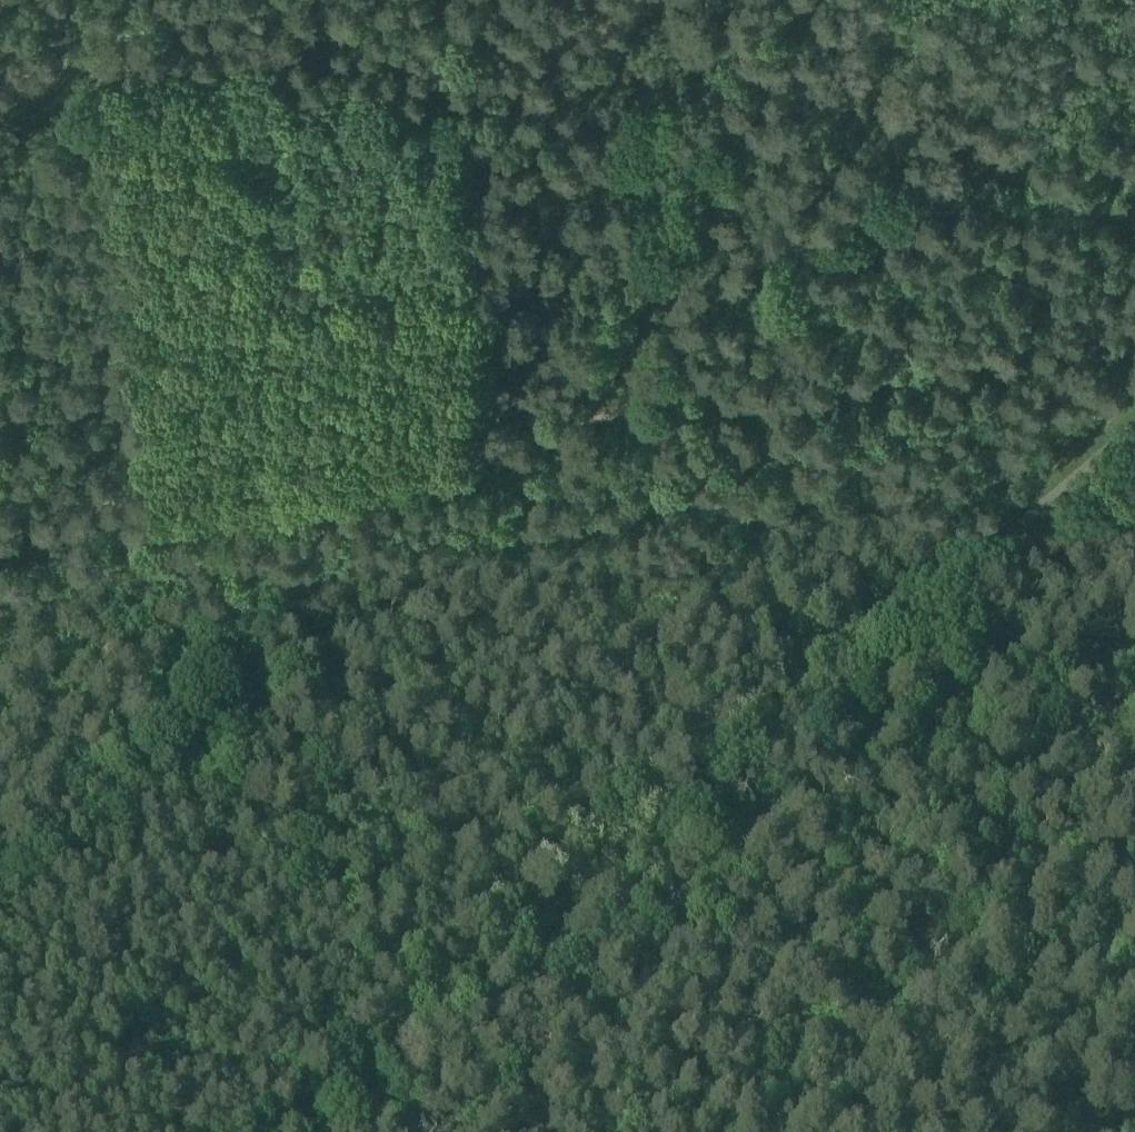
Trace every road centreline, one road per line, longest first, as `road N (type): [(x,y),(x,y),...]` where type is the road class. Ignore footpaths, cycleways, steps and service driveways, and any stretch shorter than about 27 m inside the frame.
road 1 (unclassified): [(327,1131),(461,1009),(908,644),(1134,441)]
road 2 (track): [(593,432),(722,392),(999,341),(1134,336)]
road 3 (track): [(550,447),(709,230),(813,0)]
road 4 (track): [(239,499),(550,447)]
road 5 (track): [(239,499),(0,540)]
road 6 (track): [(990,1131),(1134,1012)]

